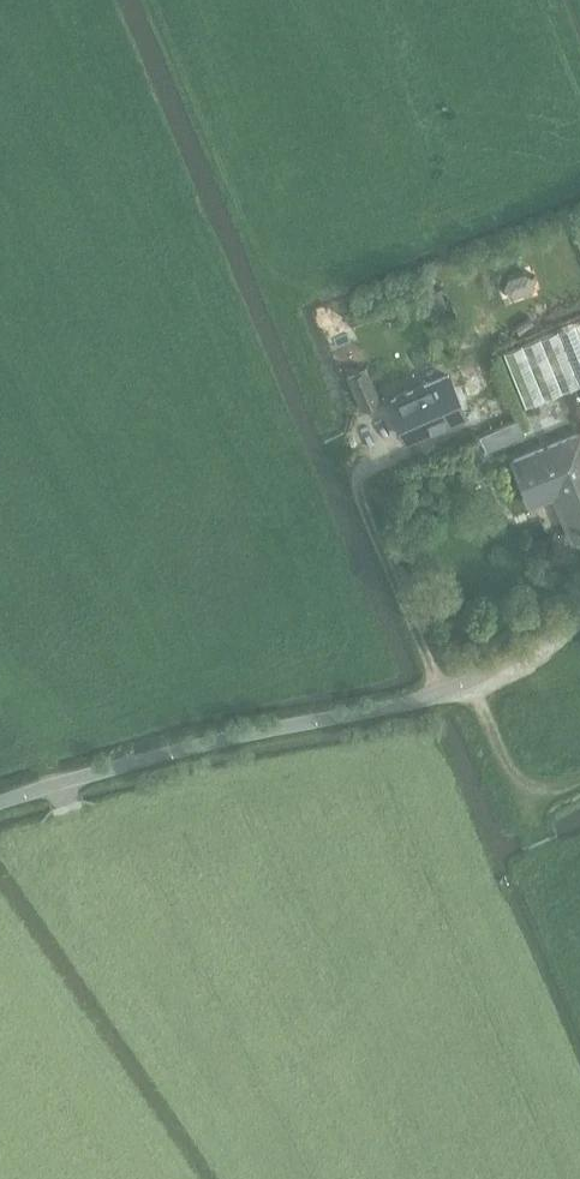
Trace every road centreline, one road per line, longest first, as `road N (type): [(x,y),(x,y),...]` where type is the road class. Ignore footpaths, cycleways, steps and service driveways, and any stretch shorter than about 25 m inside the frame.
road 1 (unclassified): [(0,807),(430,698),(579,624)]
road 2 (track): [(579,780),(548,789),(518,778),(470,684)]

